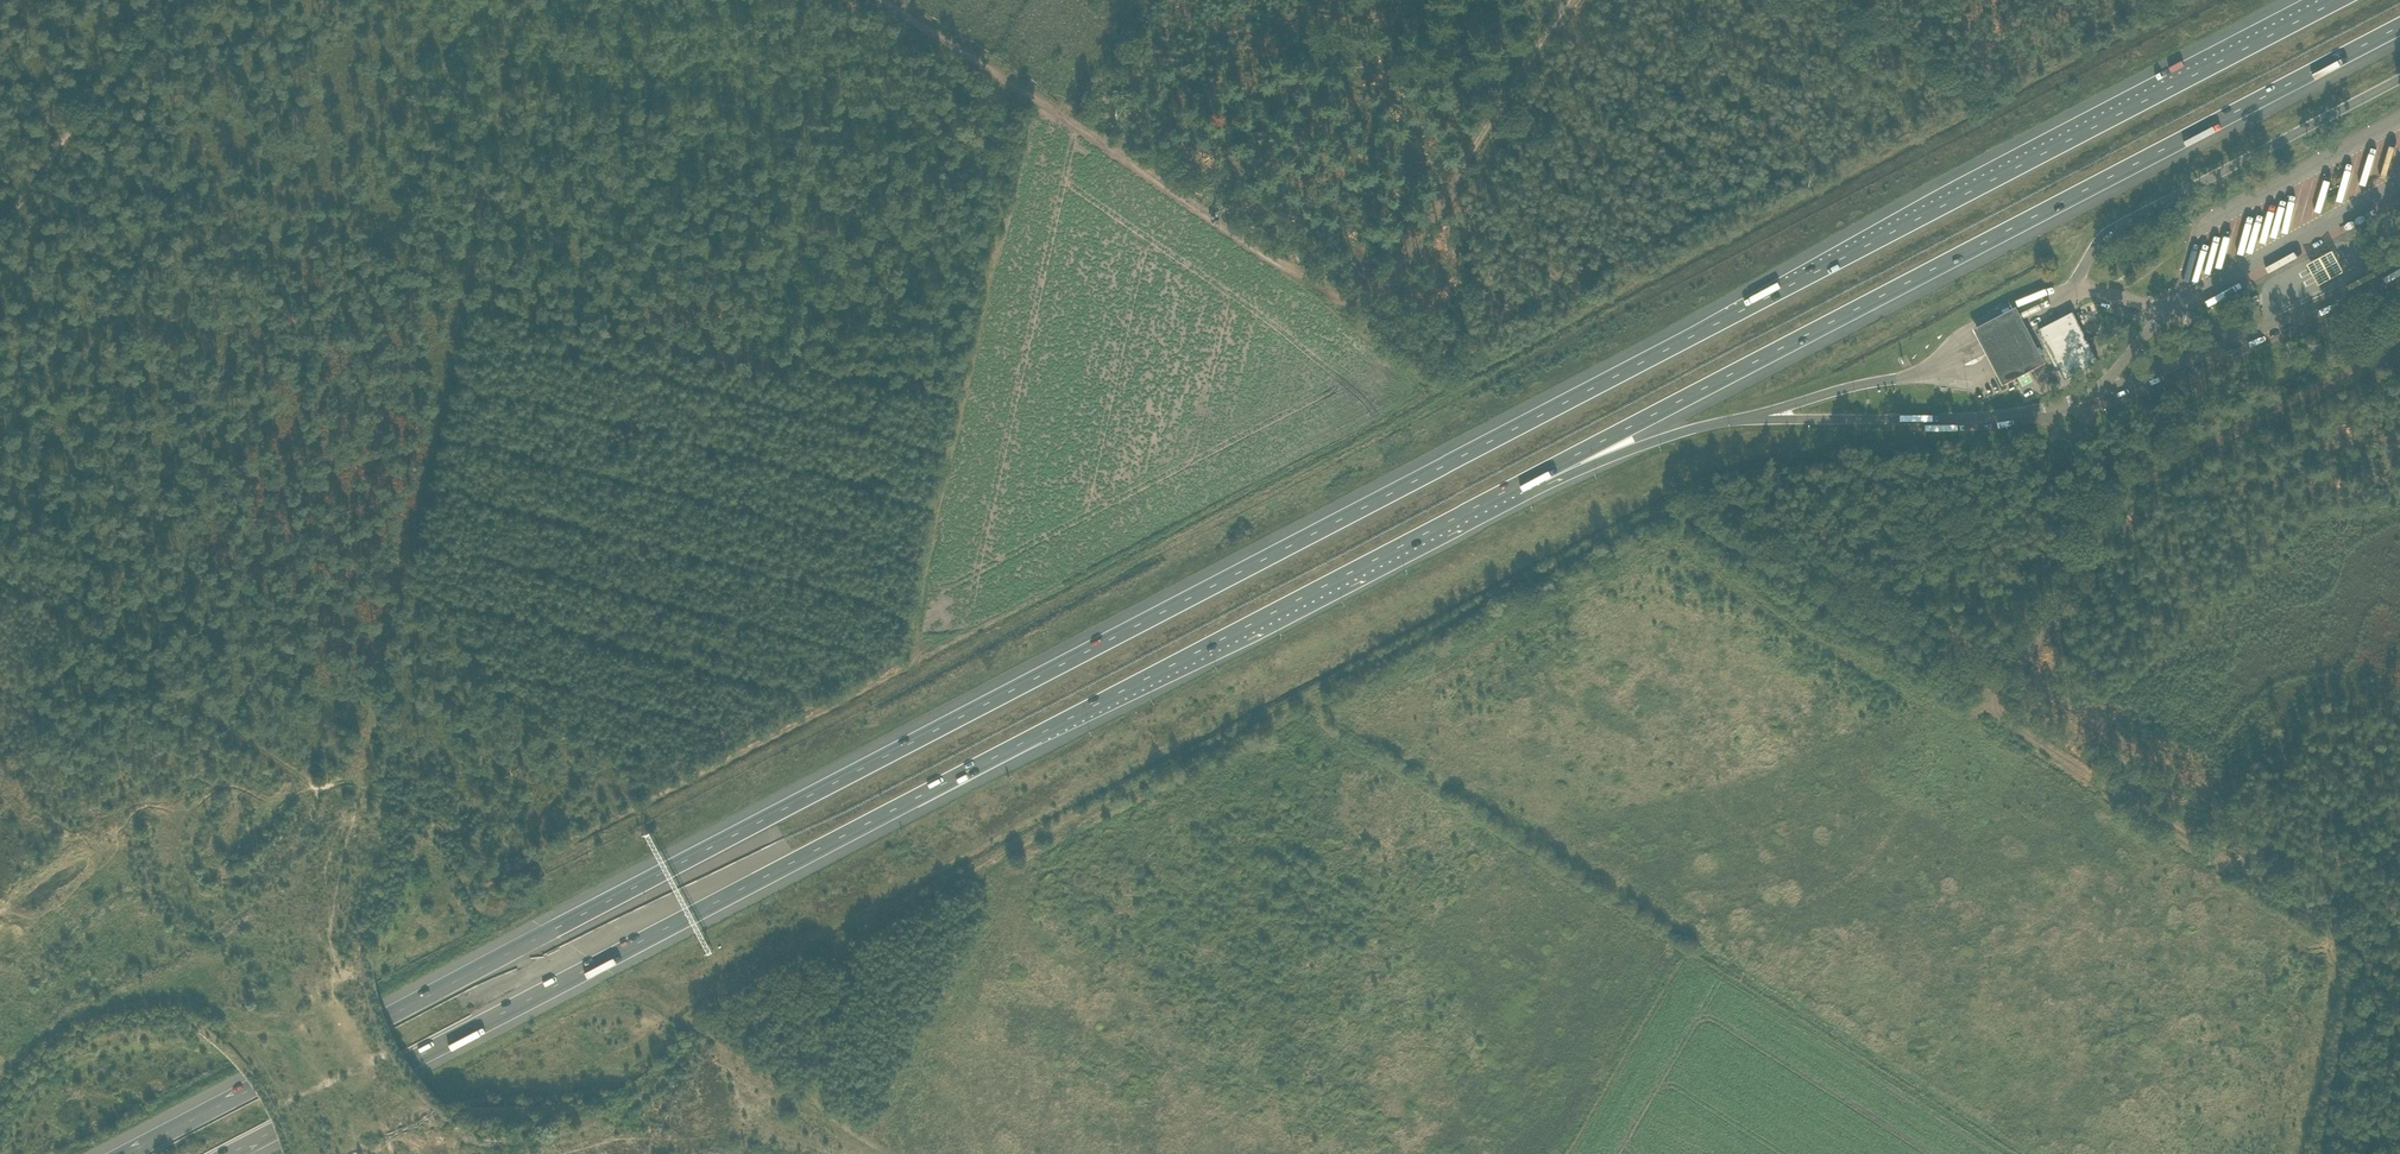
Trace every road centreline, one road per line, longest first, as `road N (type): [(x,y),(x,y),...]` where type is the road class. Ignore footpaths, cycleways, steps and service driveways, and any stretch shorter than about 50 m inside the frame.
road 1 (motorway): [(2338,0),(117,1153)]
road 2 (track): [(2399,977),(1673,514),(1638,521),(865,931),(839,983),(818,1103),(896,1153)]
road 3 (motorway): [(231,1153),(1541,474)]
road 4 (motorway): [(1541,474),(2399,26)]
road 5 (track): [(1571,0),(1368,309),(878,0)]
road 6 (track): [(2399,348),(2136,483),(1987,708)]
road 7 (track): [(182,0),(0,217)]
road 8 (track): [(2321,1153),(2361,952)]
road 9 (motorway): [(1541,474),(1733,421)]

